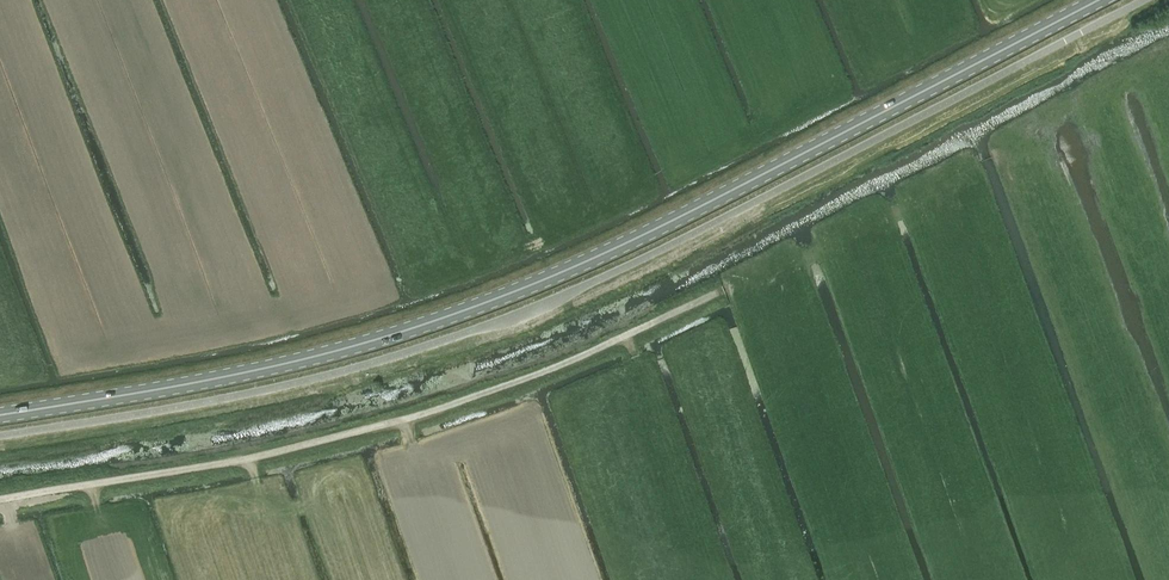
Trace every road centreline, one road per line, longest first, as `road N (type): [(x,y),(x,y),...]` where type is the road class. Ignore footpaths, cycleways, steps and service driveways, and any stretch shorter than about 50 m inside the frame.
road 1 (unclassified): [(0,437),(219,402),(507,321),(738,213),(1145,0)]
road 2 (primary): [(0,415),(319,357),(547,284),(1105,0)]
road 3 (unclassified): [(0,500),(233,462),(408,420),(518,384),(716,294)]
road 4 (track): [(842,579),(739,298),(727,289),(716,294)]
road 5 (track): [(683,485),(626,337)]

